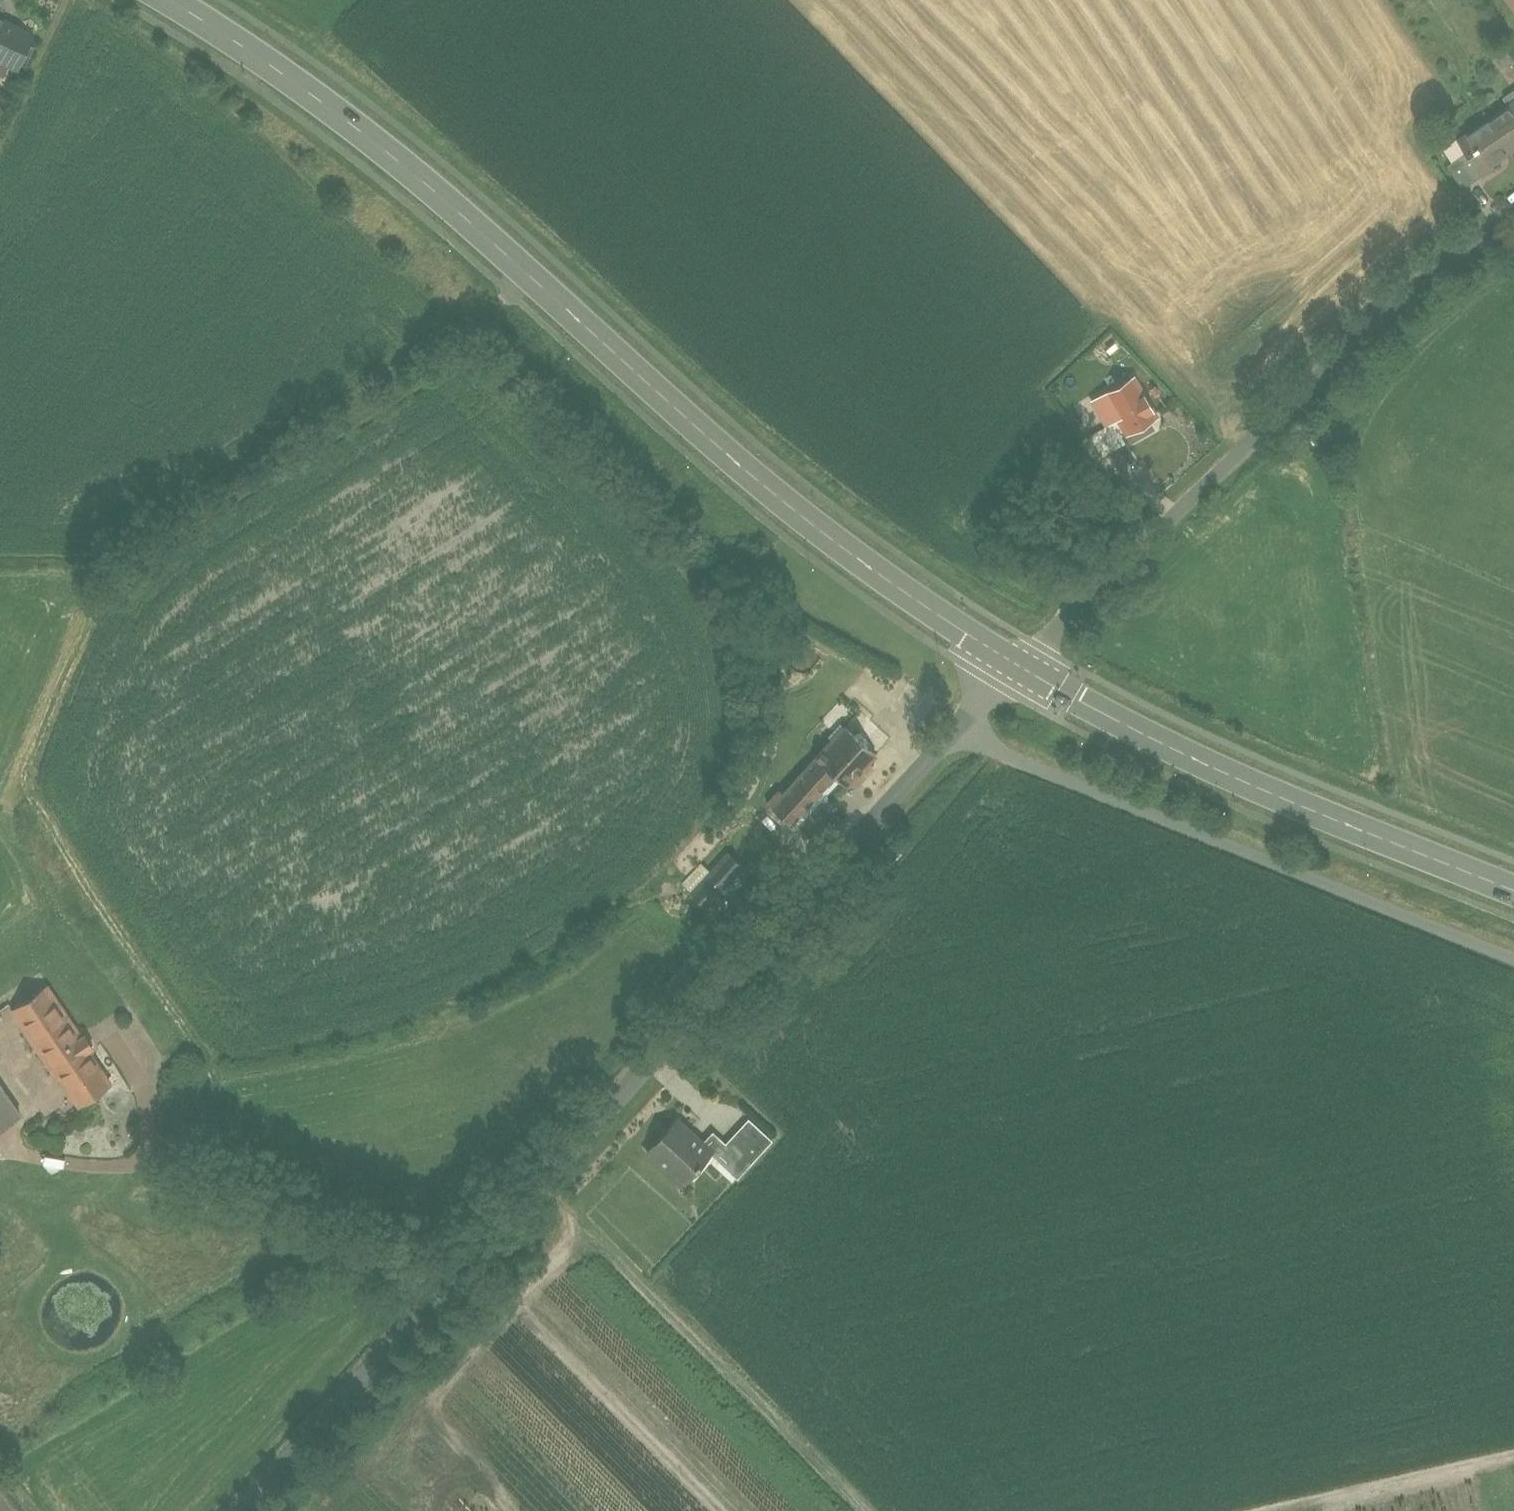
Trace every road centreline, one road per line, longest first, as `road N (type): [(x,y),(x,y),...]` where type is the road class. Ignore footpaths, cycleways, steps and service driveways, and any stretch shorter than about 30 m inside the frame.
road 1 (primary): [(168,0),(327,106),(451,202),(802,517),(913,601),(1020,667)]
road 2 (residential): [(968,724),(243,1510)]
road 3 (residential): [(1020,667),(1164,515),(1376,322),(1513,214)]
road 4 (unclassified): [(968,724),(1009,753),(1513,959)]
road 5 (primary): [(1020,667),(1222,772),(1513,890)]

